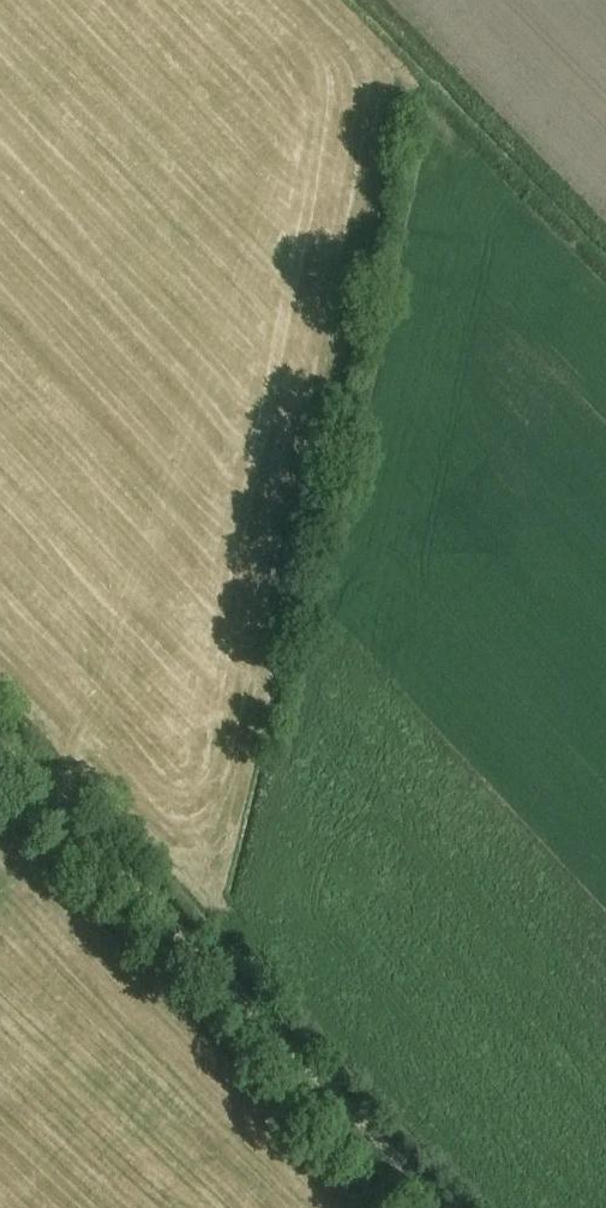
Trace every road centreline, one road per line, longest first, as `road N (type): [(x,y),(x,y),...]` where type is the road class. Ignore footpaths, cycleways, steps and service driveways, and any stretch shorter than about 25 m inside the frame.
road 1 (track): [(437,1207),(0,742)]

